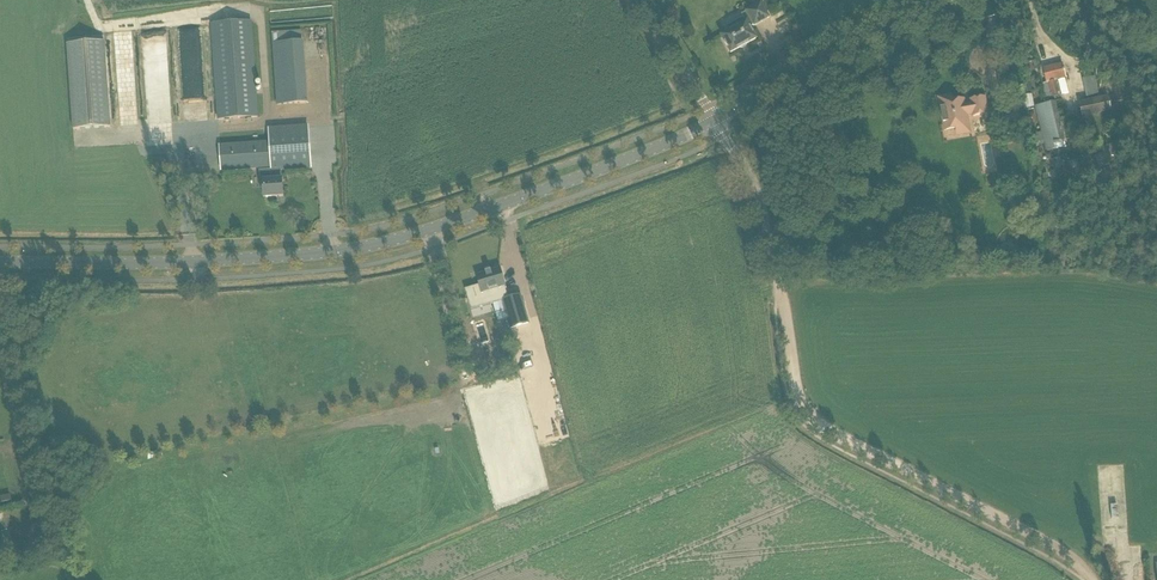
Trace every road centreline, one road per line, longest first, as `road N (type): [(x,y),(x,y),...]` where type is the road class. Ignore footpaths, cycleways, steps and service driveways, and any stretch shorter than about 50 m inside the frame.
road 1 (tertiary): [(0,265),(194,264),(385,245),(600,172),(713,121)]
road 2 (track): [(1090,579),(1070,561),(808,418),(776,292)]
road 3 (tertiary): [(713,121),(954,0)]
road 4 (unclassified): [(776,292),(745,160),(713,121)]
road 5 (unclassified): [(713,121),(636,0)]

